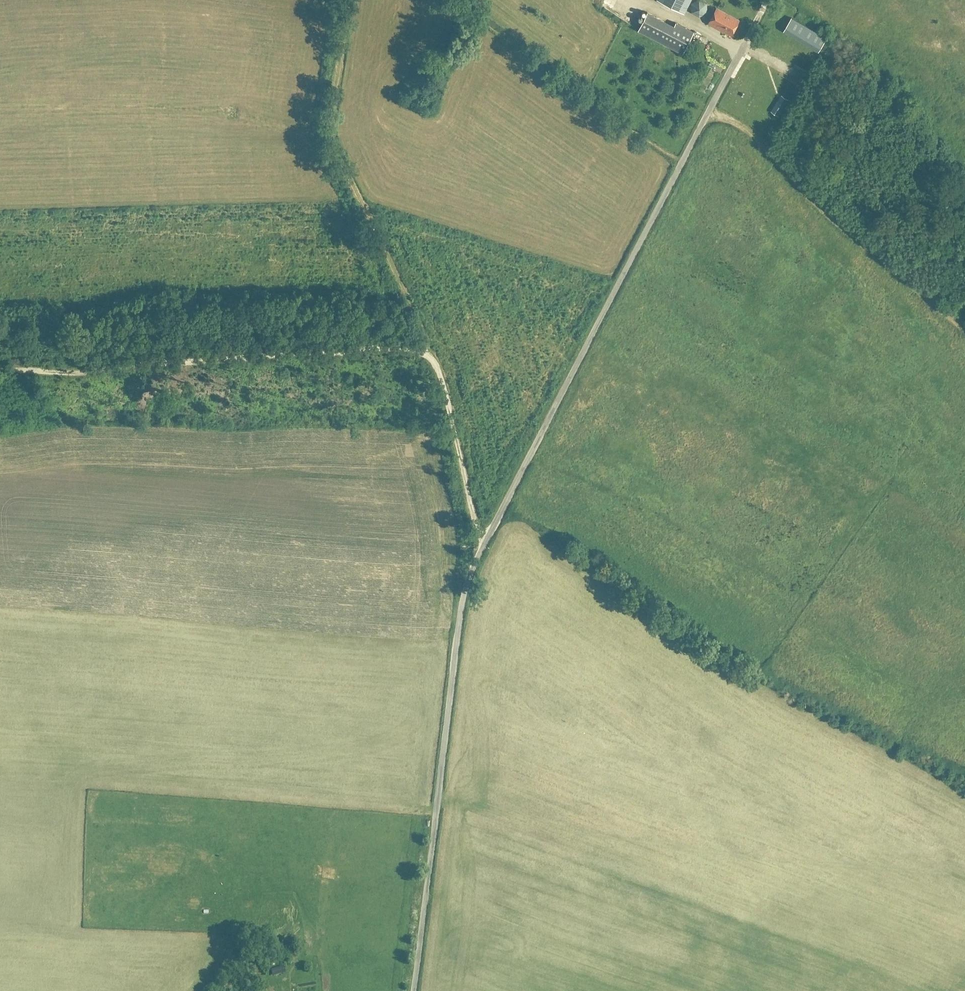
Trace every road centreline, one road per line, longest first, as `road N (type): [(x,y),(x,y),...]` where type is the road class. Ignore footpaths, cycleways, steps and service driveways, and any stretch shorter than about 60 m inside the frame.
road 1 (unclassified): [(412,990),(464,590),(681,164)]
road 2 (unclassified): [(767,0),(681,164)]

